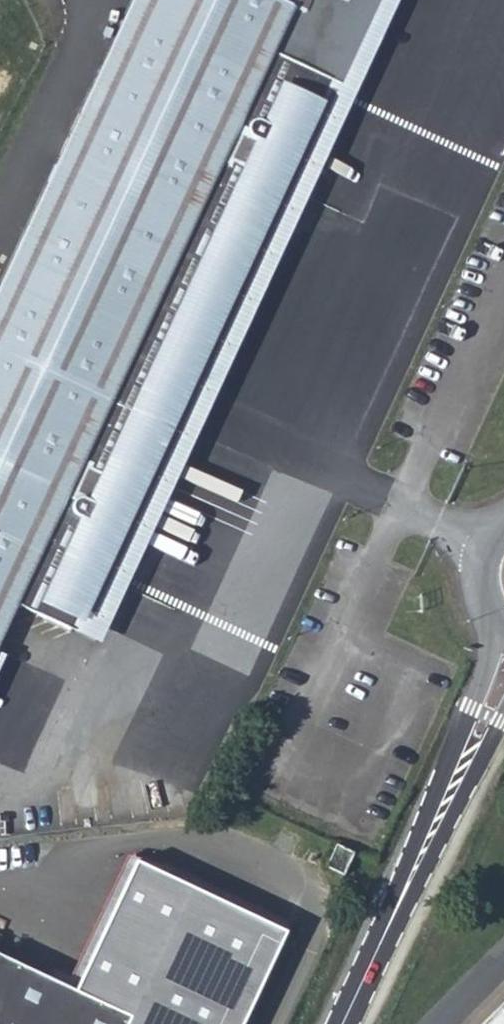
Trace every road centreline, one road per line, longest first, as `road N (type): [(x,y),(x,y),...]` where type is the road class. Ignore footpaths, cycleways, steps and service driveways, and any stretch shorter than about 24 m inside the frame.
road 1 (secondary): [(503,672),(345,1023)]
road 2 (secondary): [(503,519),(485,540),(475,587),(503,637)]

